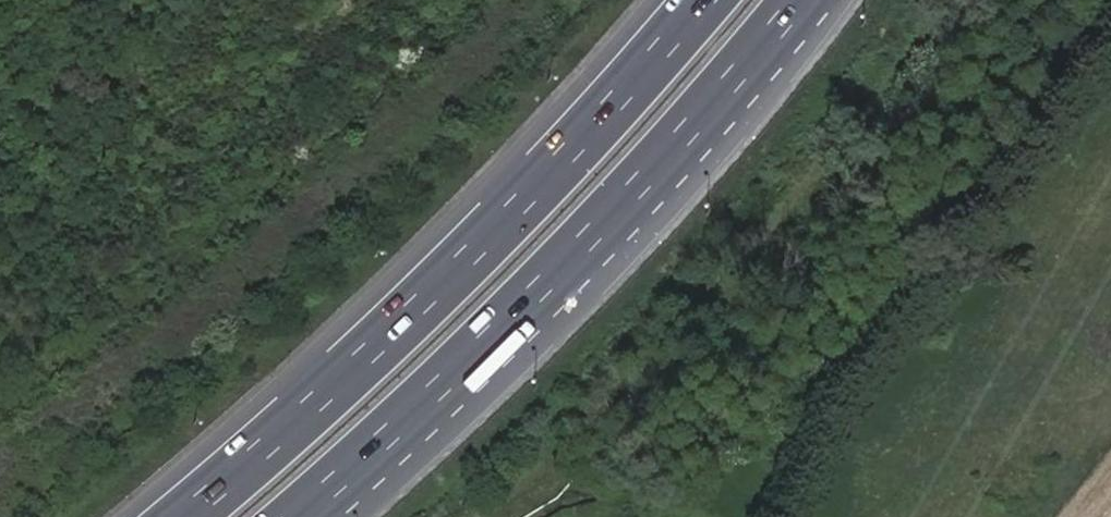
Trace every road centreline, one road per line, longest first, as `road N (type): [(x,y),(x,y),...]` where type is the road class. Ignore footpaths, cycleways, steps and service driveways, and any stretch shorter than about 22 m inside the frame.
road 1 (trunk): [(708,0),(526,201),(365,359),(177,516)]
road 2 (trunk): [(429,406),(623,206),(803,0)]
road 3 (trunk): [(296,516),(429,406)]
road 4 (trunk): [(347,516),(388,480),(429,406)]

